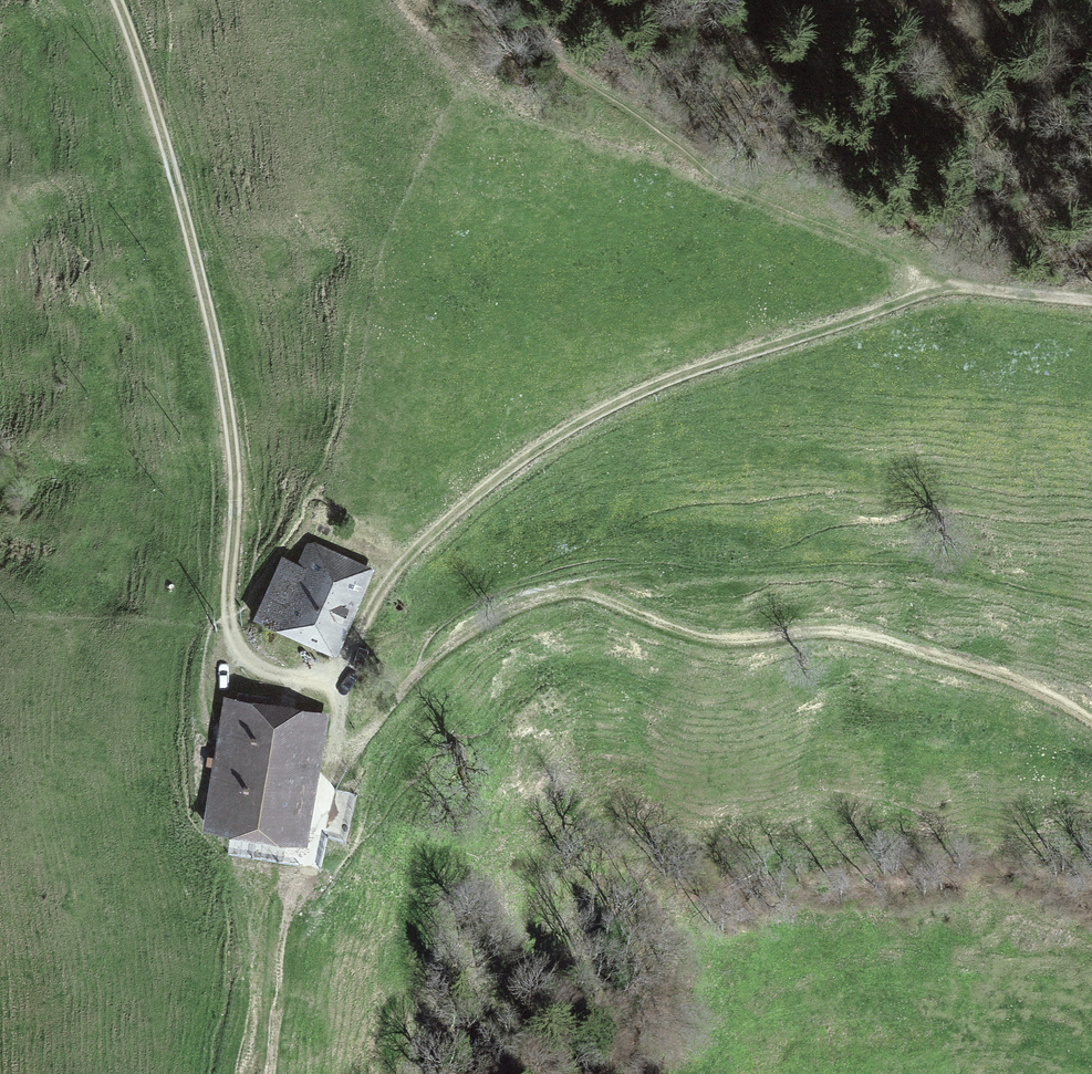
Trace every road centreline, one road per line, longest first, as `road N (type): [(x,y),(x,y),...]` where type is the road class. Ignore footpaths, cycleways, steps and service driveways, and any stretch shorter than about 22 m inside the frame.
road 1 (track): [(114,0),(160,126),(232,444),(231,638),(256,668),(278,676),(316,682),(342,671),(429,538),(480,492),(607,411),(930,292)]
road 2 (track): [(1091,605),(877,561),(592,584),(491,618),(435,657),(343,772),(331,678)]
road 3 (track): [(592,584),(665,627),(708,642),(844,632),(1043,692),(1091,722)]
road 4 (track): [(233,1073),(343,772)]
road 5 (track): [(930,292),(987,289),(1091,304)]

